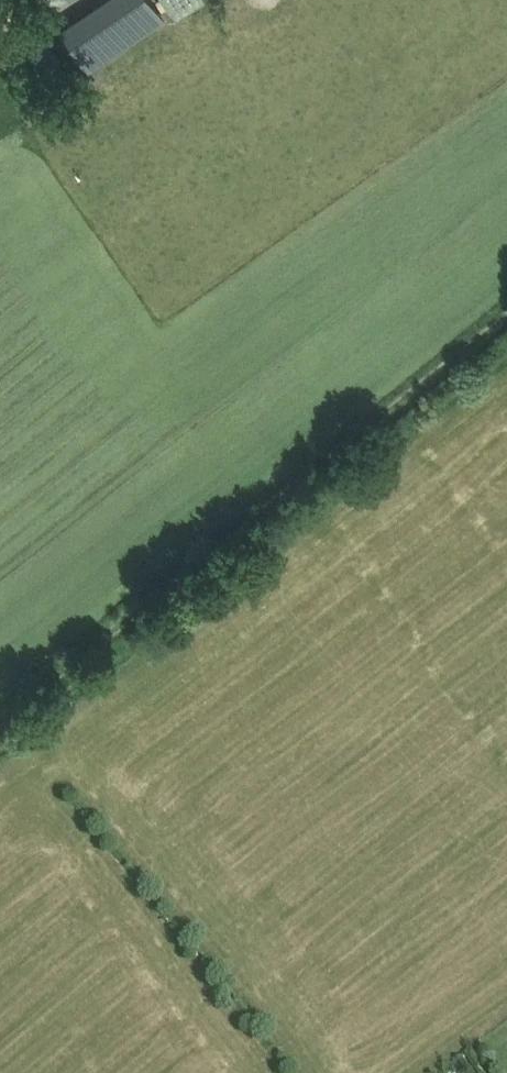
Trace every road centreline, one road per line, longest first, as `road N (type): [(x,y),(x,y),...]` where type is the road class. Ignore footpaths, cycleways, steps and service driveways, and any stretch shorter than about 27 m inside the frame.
road 1 (track): [(506,335),(0,747)]

